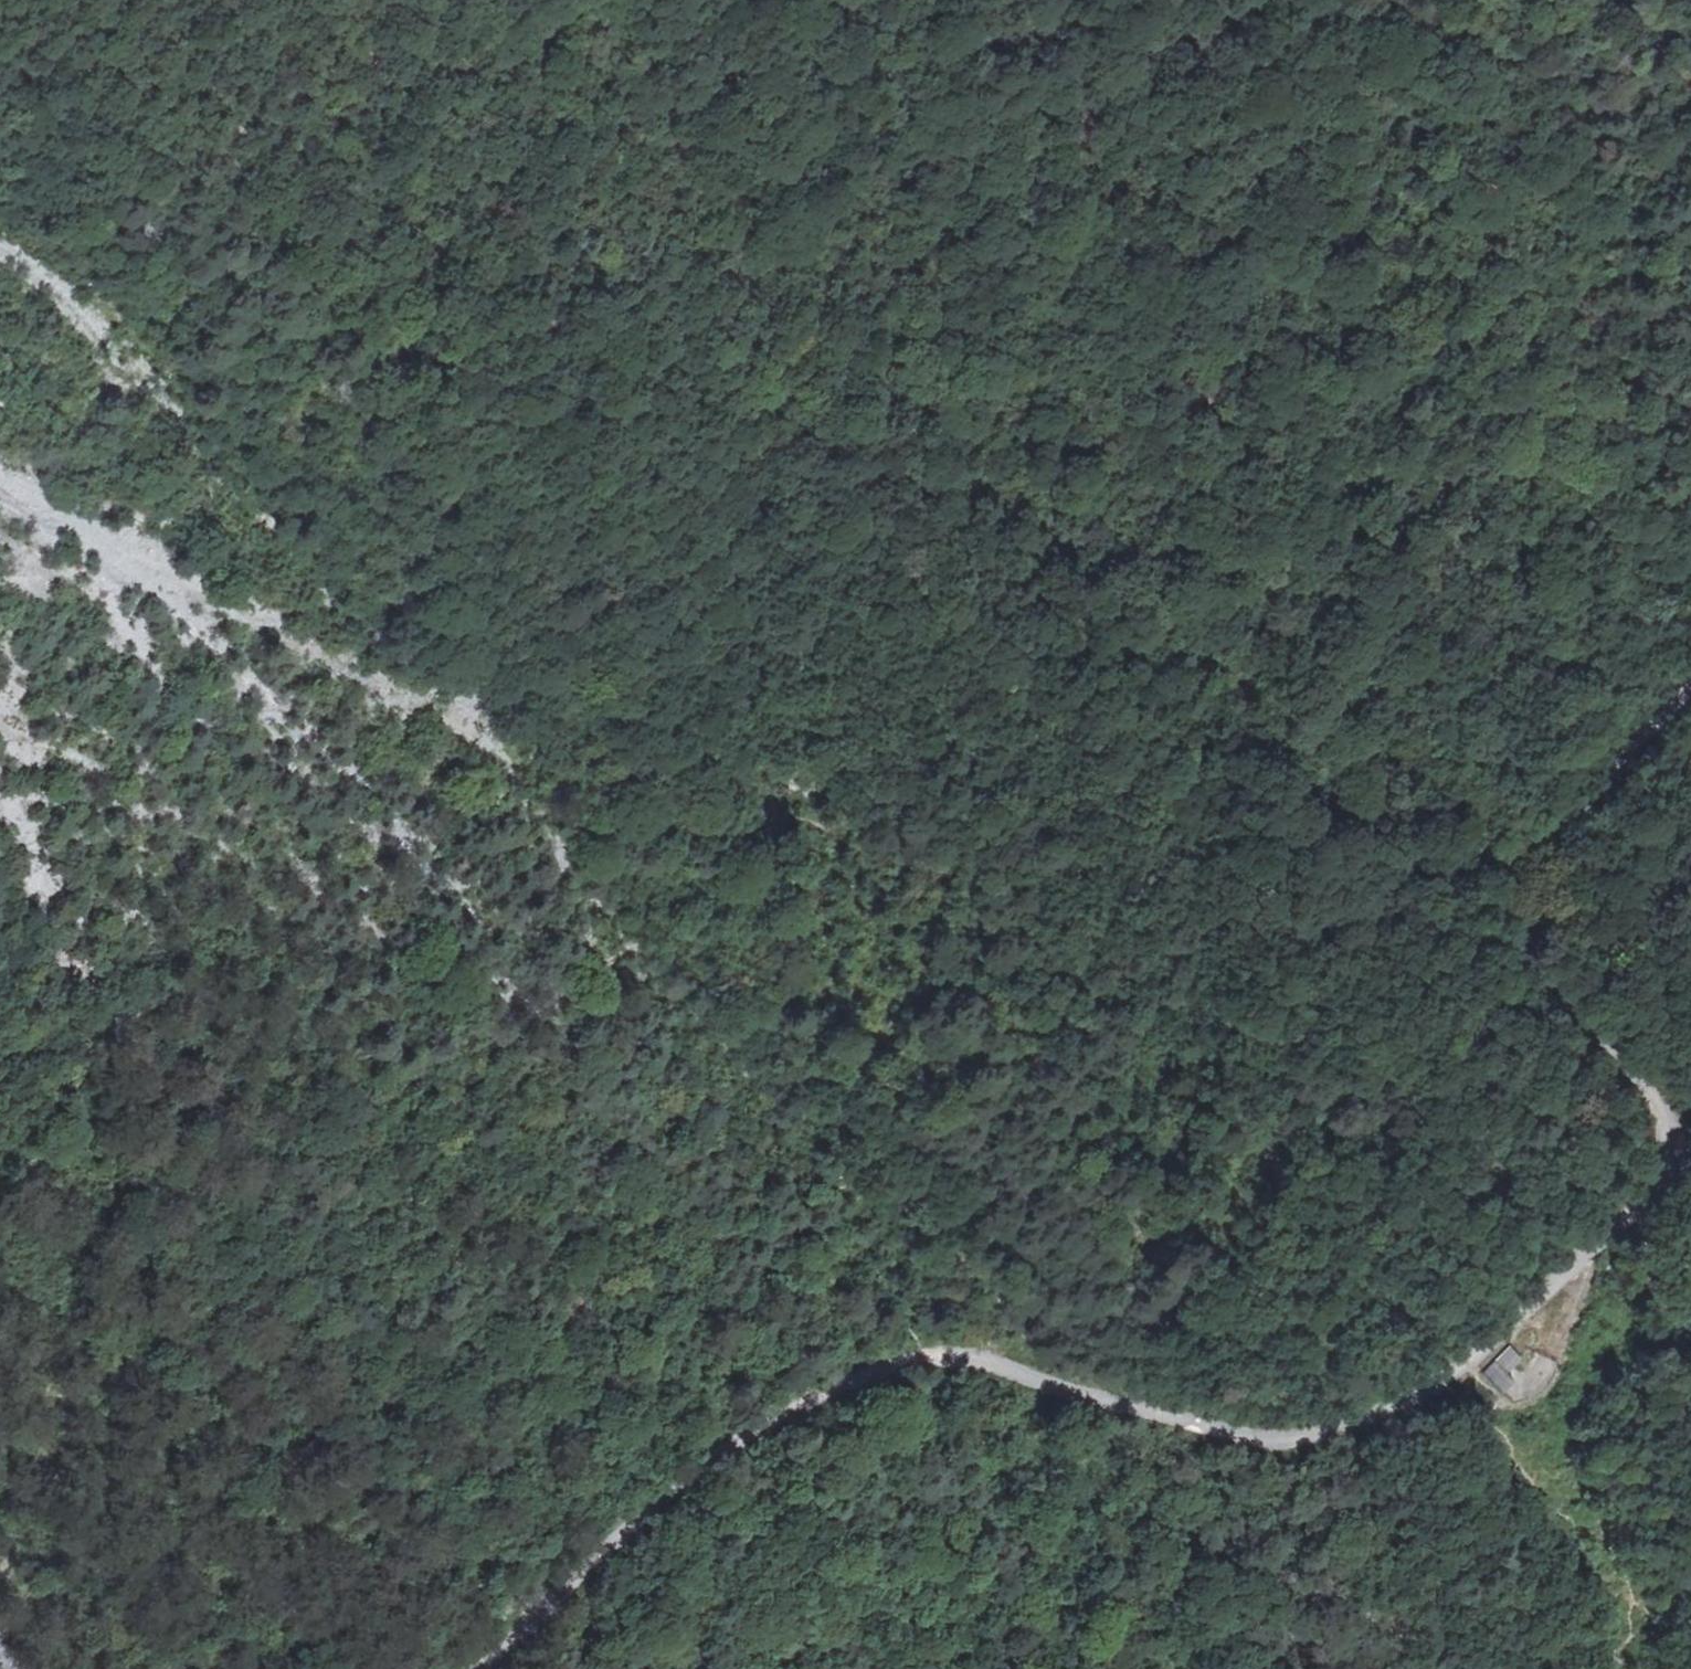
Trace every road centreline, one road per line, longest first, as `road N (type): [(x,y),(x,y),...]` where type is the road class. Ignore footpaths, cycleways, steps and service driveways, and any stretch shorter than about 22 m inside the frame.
road 1 (track): [(1690,691),(1514,869),(1495,902),(1499,935),(1517,964),(1654,1097),(1666,1136),(1637,1207),(1501,1339),(1358,1428),(1288,1445),(1214,1433),(979,1360),(932,1356),(899,1365),(745,1437),(685,1476),(481,1668)]
road 2 (track): [(1528,1398),(1596,1254)]

